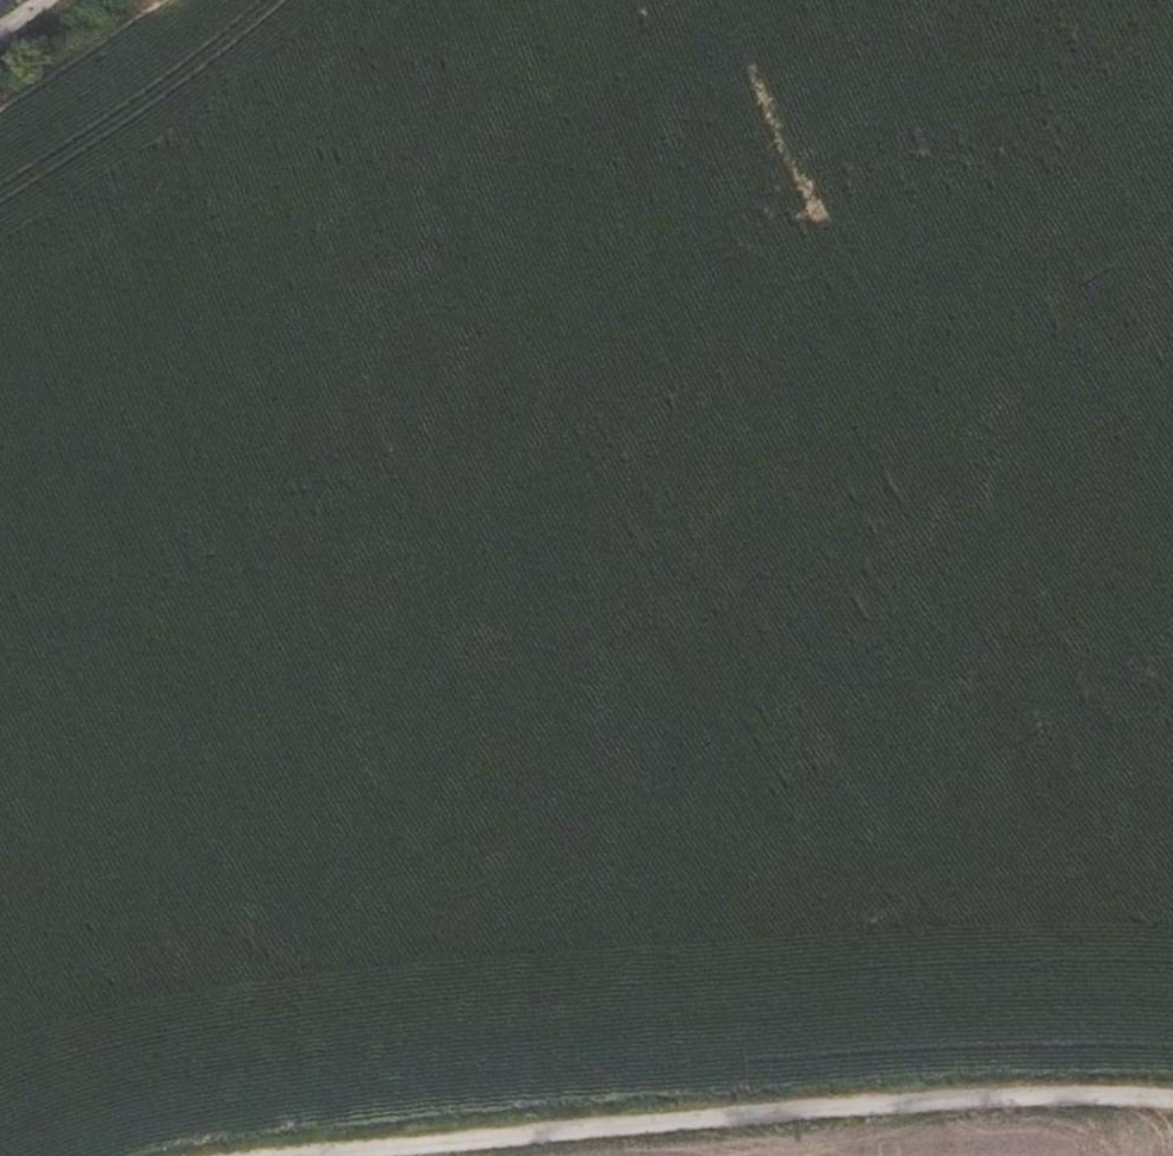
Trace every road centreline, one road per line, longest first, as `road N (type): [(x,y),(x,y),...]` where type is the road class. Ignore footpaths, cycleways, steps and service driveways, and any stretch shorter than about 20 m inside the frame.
road 1 (track): [(320,1155),(1026,1091),(1172,1095)]

